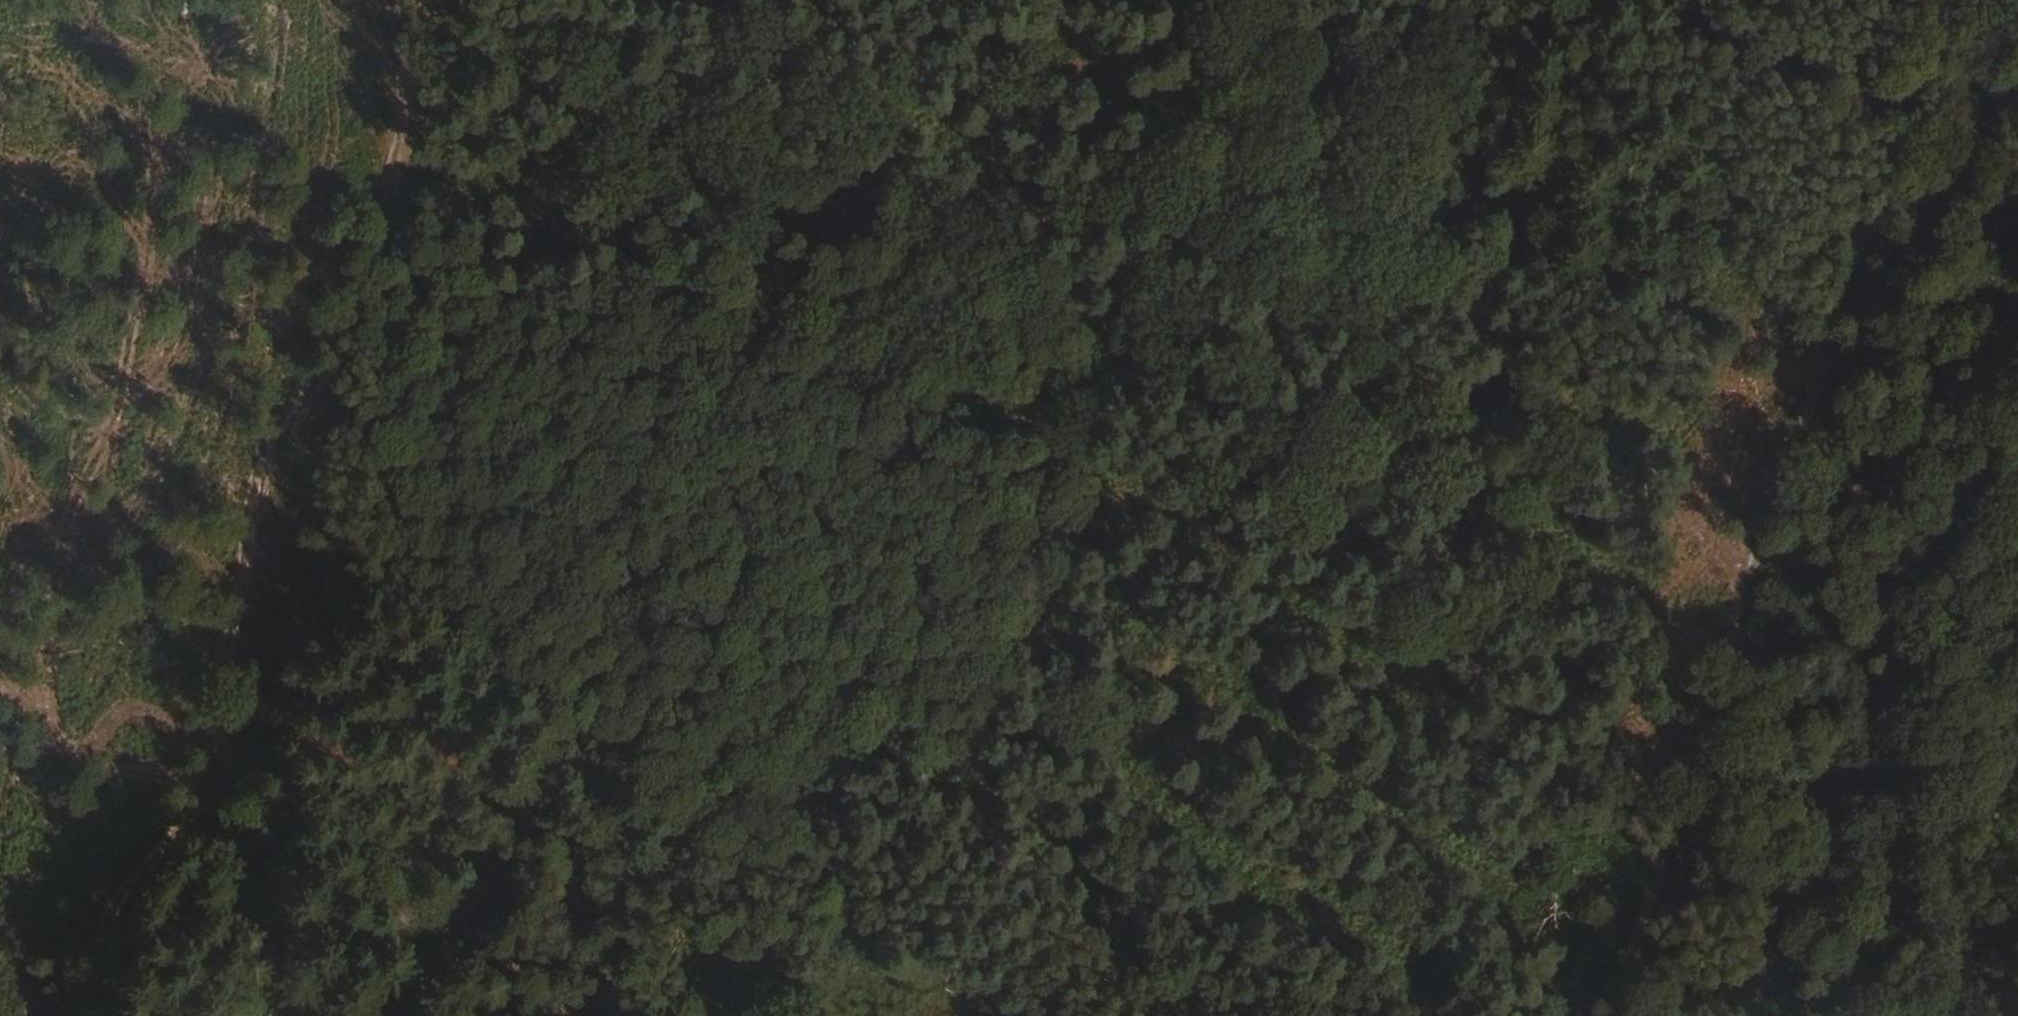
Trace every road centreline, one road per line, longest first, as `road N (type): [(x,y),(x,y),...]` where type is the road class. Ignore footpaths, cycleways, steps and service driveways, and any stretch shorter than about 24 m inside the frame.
road 1 (track): [(1910,0),(1573,1015)]

